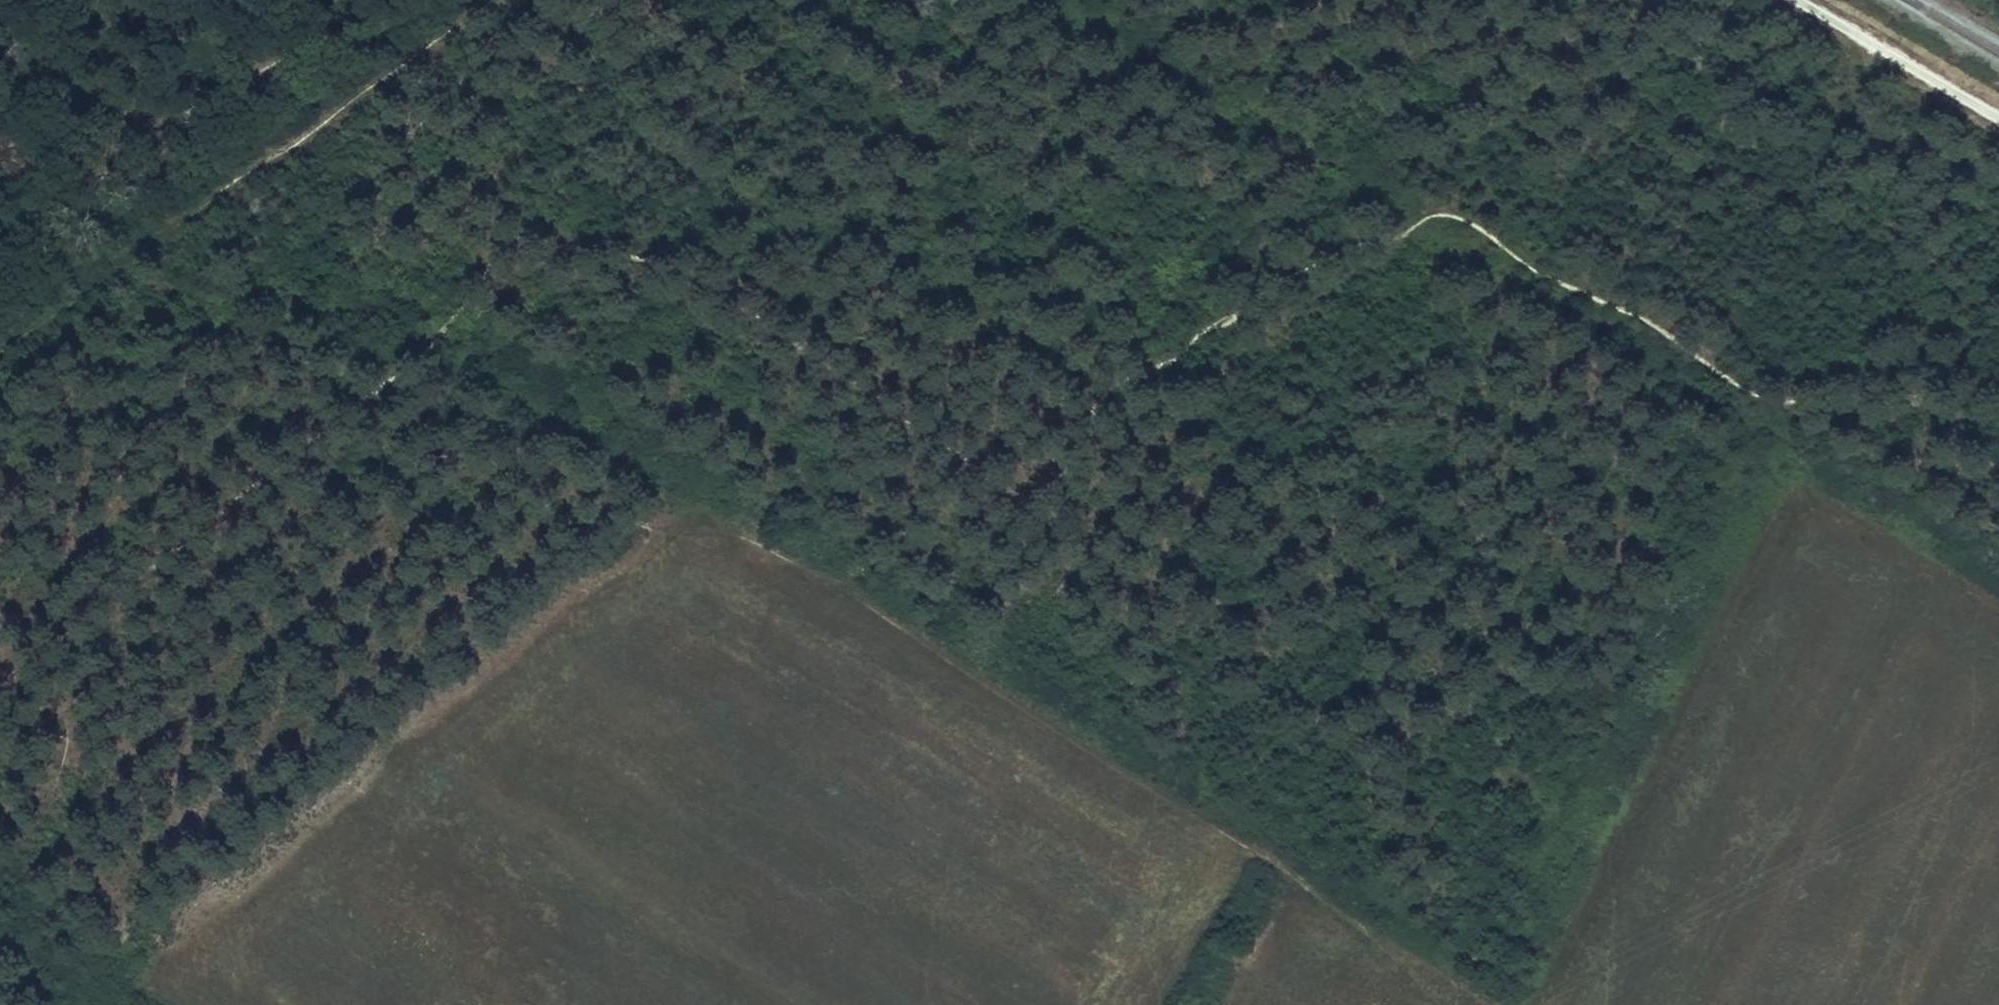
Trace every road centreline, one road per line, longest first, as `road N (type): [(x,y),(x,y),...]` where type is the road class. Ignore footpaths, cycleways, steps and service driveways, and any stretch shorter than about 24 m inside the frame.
road 1 (track): [(483,0),(0,341)]
road 2 (track): [(1793,0),(1998,121)]

